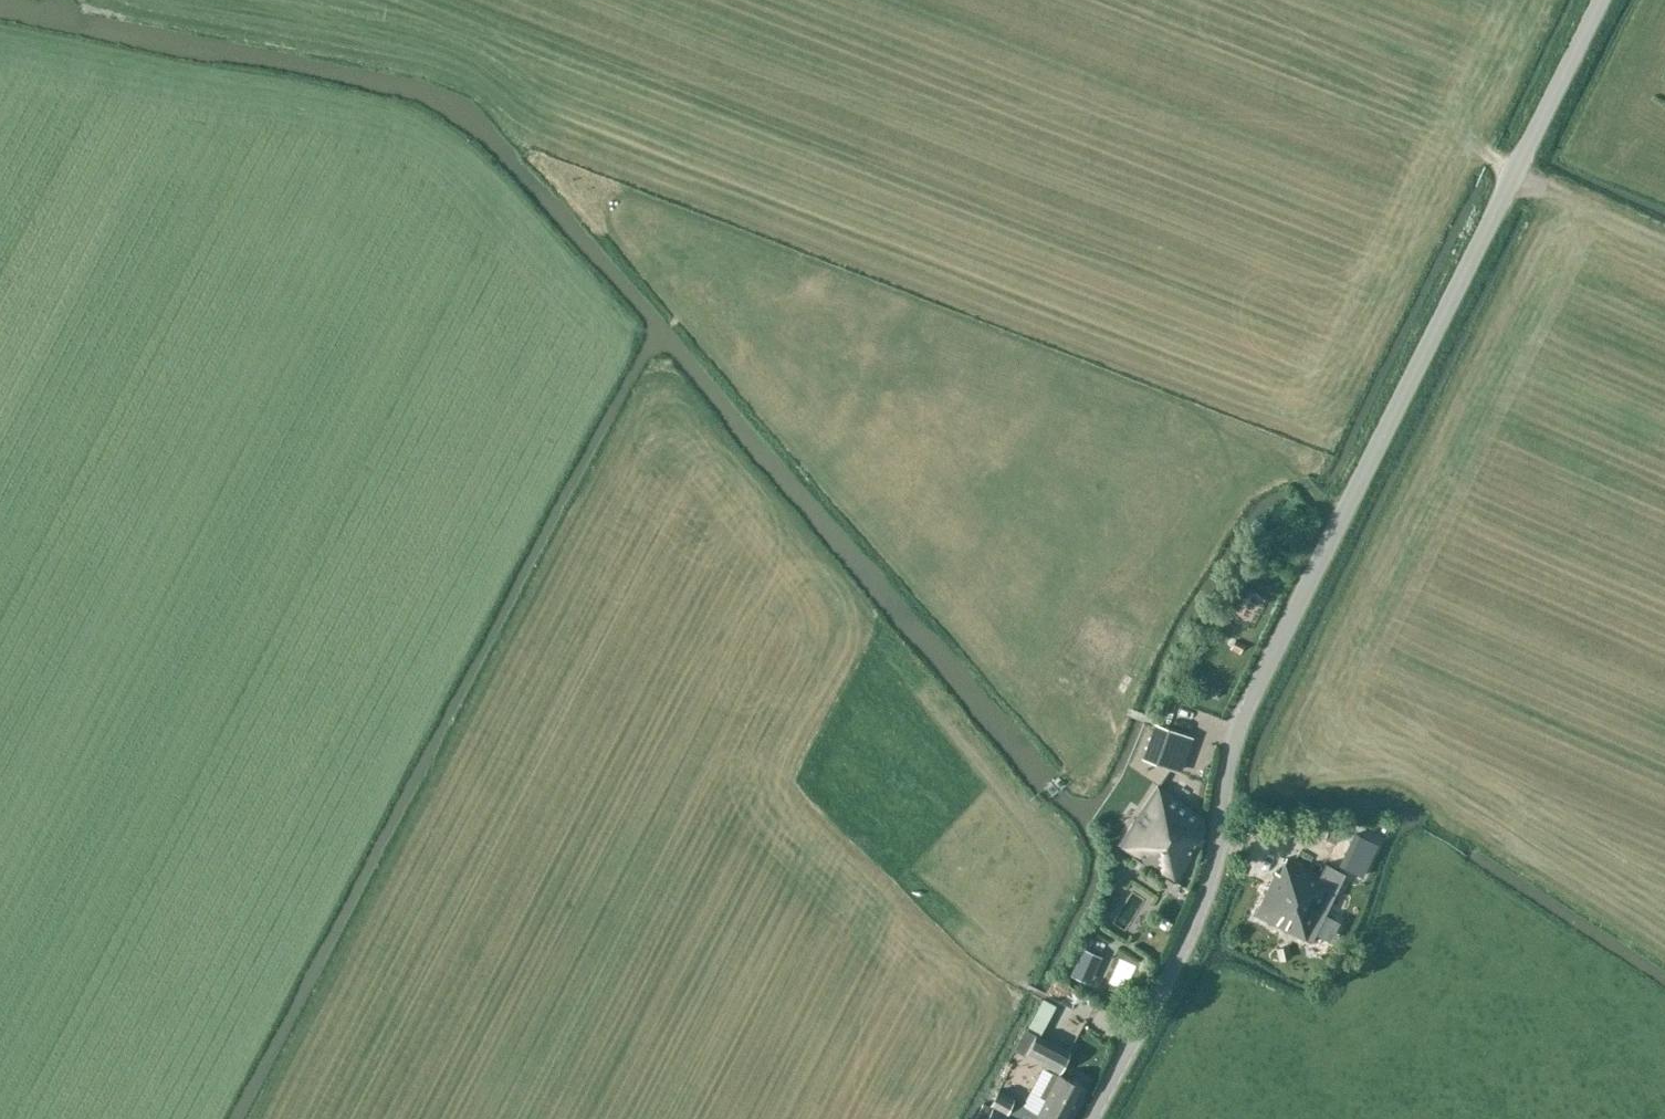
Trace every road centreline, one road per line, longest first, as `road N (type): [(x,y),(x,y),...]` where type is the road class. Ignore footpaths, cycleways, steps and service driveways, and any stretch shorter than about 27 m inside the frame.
road 1 (unclassified): [(1106,1118),(1196,935),(1223,863),(1234,752),(1605,0)]

